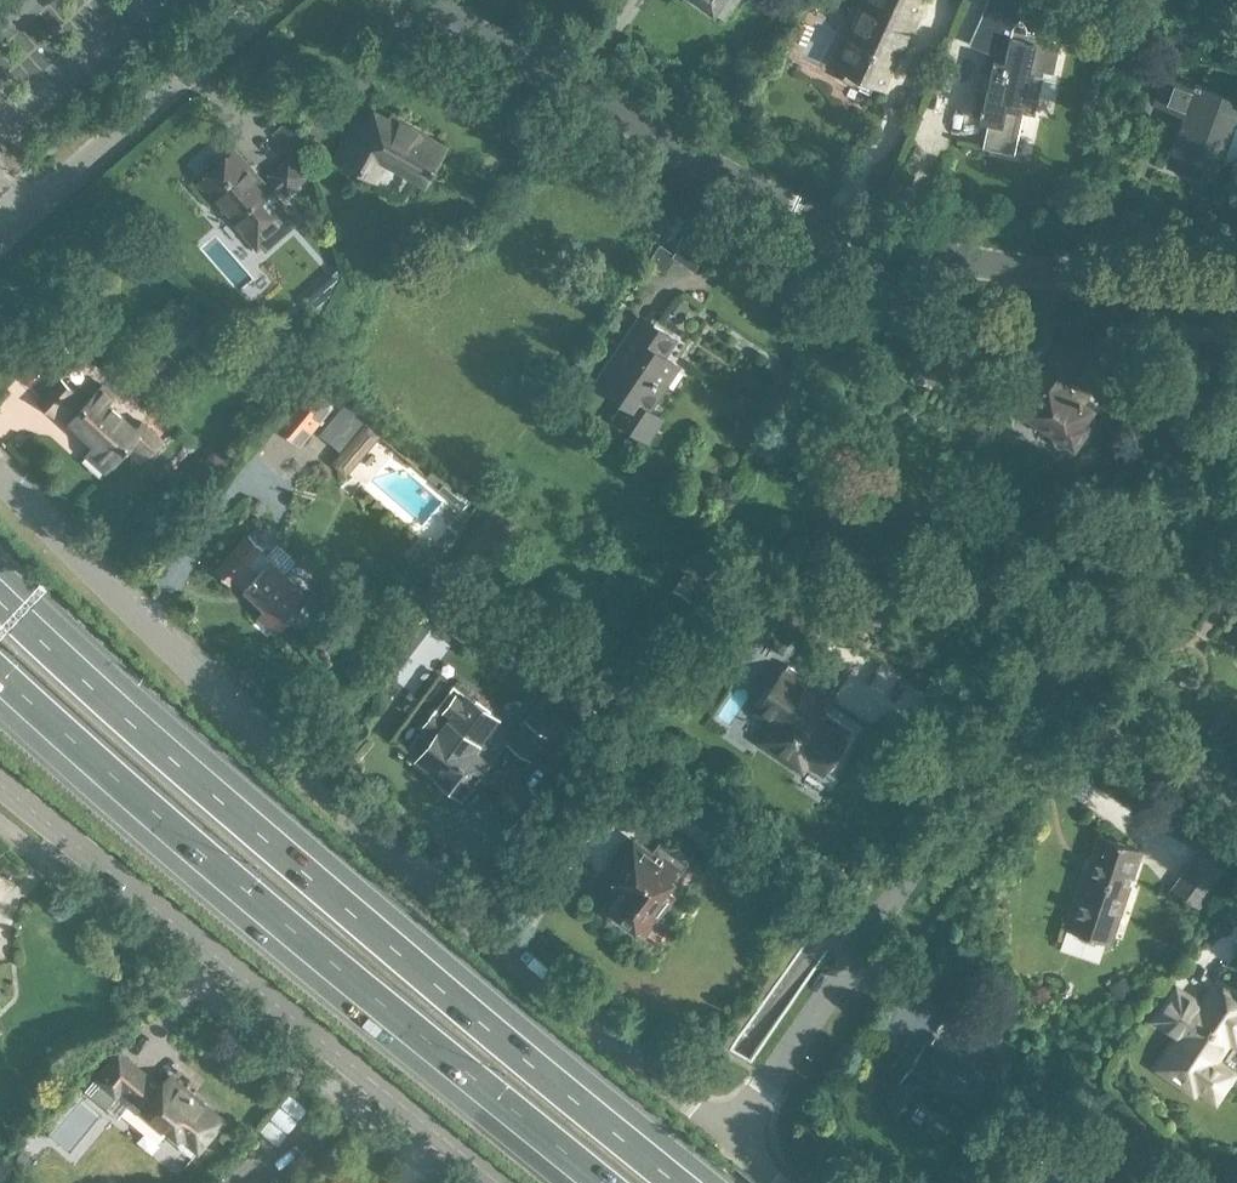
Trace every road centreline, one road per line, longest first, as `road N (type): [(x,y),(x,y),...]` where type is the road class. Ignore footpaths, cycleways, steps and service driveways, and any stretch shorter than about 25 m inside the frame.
road 1 (residential): [(740,1142),(215,691),(0,473)]
road 2 (motorway): [(694,1182),(365,915),(0,588)]
road 3 (residential): [(1236,302),(1041,270),(835,201),(655,123),(438,0)]
road 4 (motorway): [(0,684),(588,1182)]
road 5 (primary): [(497,1182),(0,779)]
road 6 (residential): [(740,1142),(1052,645)]
road 7 (residential): [(0,246),(270,0)]
road 8 (residential): [(1052,645),(1236,352)]
road 9 (residential): [(1236,799),(1052,645)]
road 10 (track): [(1172,862),(1117,815),(996,737)]

